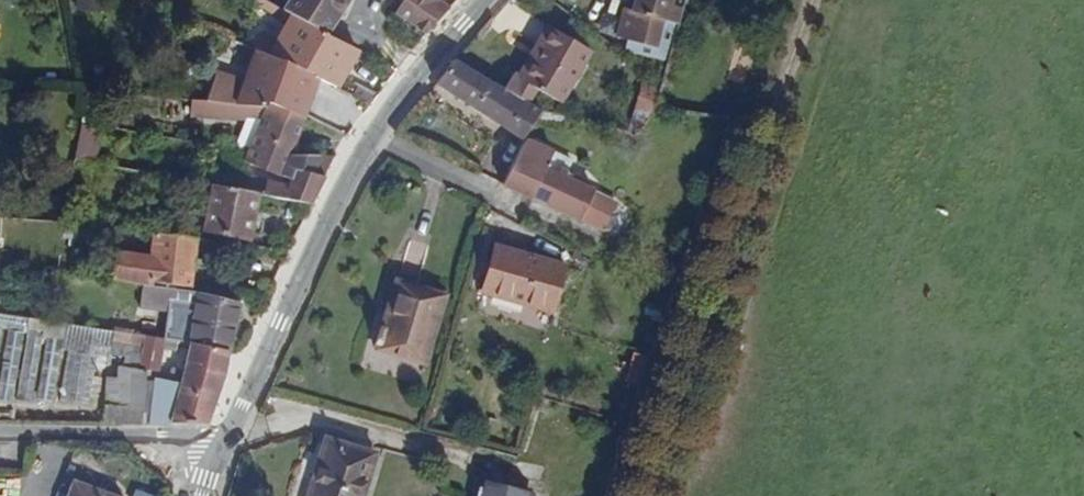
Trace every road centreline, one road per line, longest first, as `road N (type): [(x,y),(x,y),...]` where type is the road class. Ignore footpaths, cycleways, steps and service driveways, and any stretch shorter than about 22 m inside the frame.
road 1 (tertiary): [(220,452),(326,216),(389,110),(486,0)]
road 2 (track): [(806,0),(631,495)]
road 3 (residential): [(220,452),(169,438),(0,437)]

